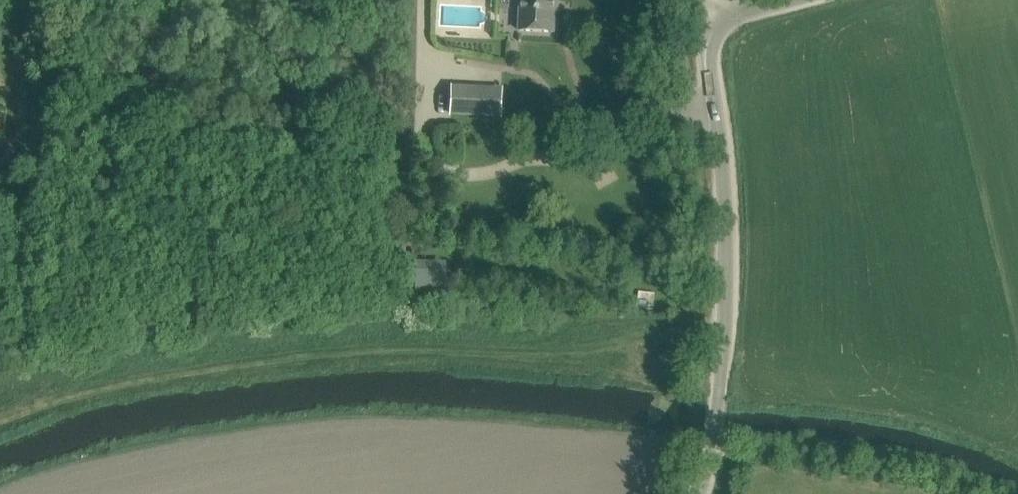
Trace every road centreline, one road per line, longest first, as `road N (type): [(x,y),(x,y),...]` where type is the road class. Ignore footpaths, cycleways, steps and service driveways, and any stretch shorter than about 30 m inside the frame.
road 1 (unclassified): [(700,493),(713,442),(727,263),(704,20)]

